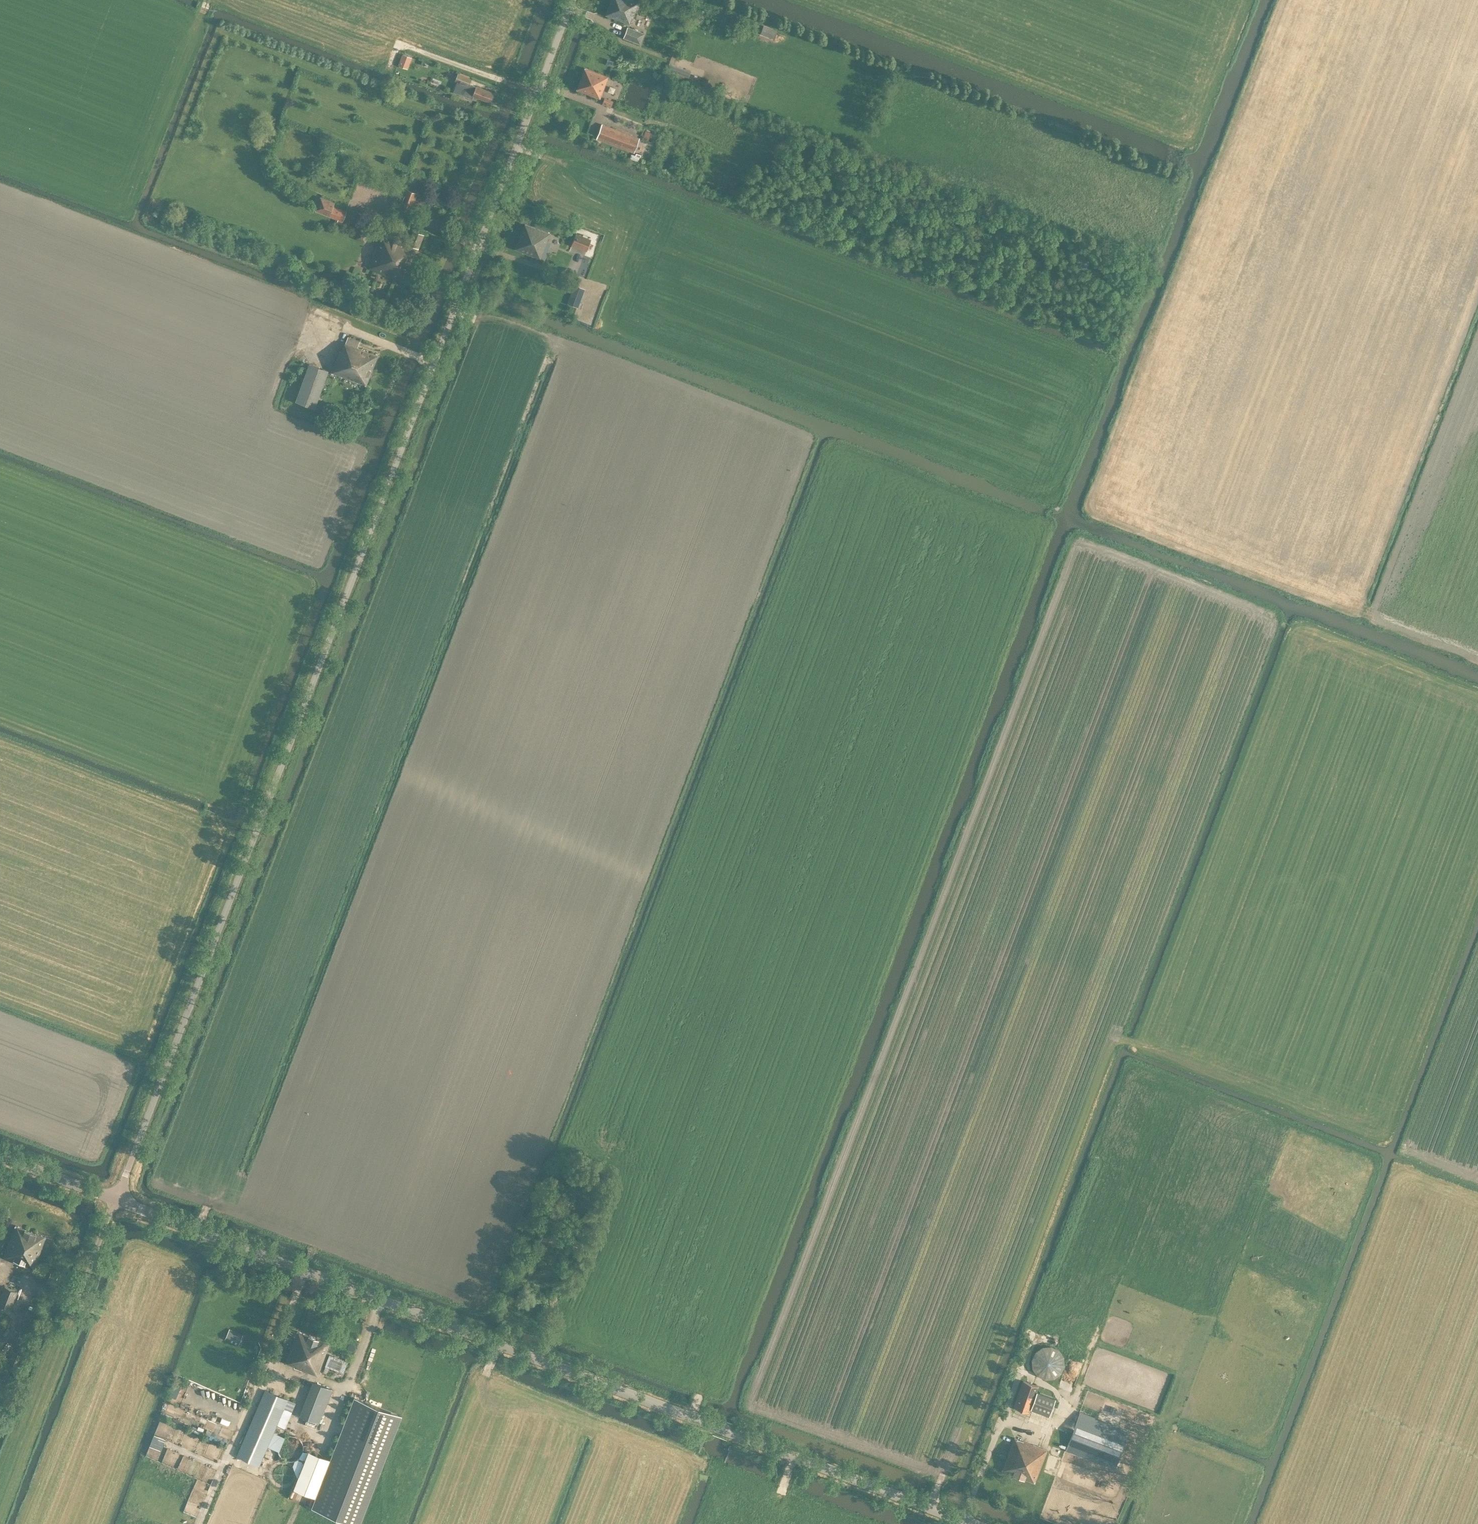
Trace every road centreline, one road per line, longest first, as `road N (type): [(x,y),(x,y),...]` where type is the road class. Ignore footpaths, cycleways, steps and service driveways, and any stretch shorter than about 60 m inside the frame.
road 1 (unclassified): [(116,1198),(573,0)]
road 2 (tertiary): [(969,1523),(116,1198)]
road 3 (track): [(536,1270),(503,1325),(483,1383),(715,1470)]
road 4 (track): [(0,711),(265,809)]
road 5 (track): [(207,1206),(316,1238),(305,1273)]
road 6 (tertiary): [(116,1198),(0,1154)]

